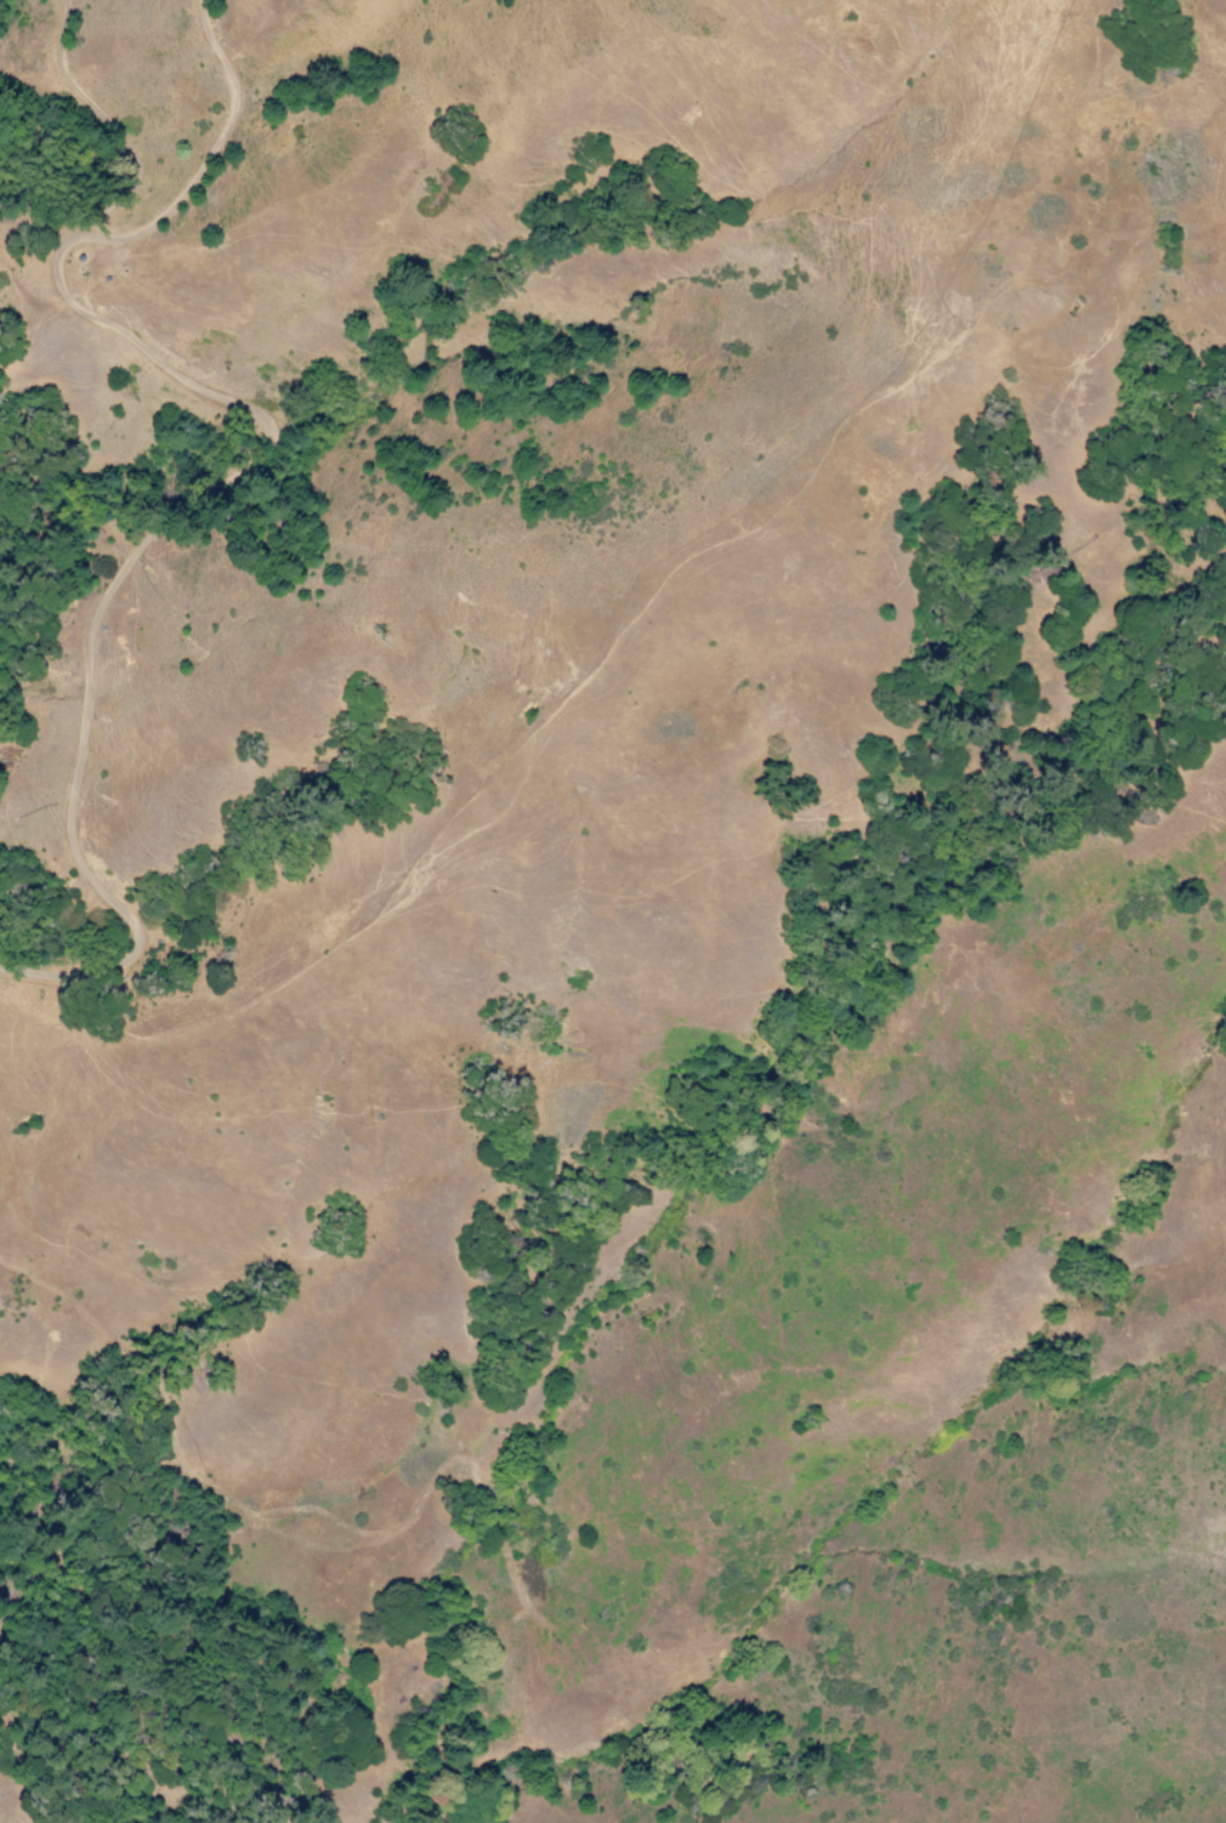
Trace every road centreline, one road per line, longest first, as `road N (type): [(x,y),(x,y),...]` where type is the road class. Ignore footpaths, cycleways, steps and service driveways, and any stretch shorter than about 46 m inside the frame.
road 1 (residential): [(0,1043),(75,1037),(135,924),(89,763),(129,689),(274,569),(335,483),(335,437),(161,396),(161,296),(248,203),(310,0)]

